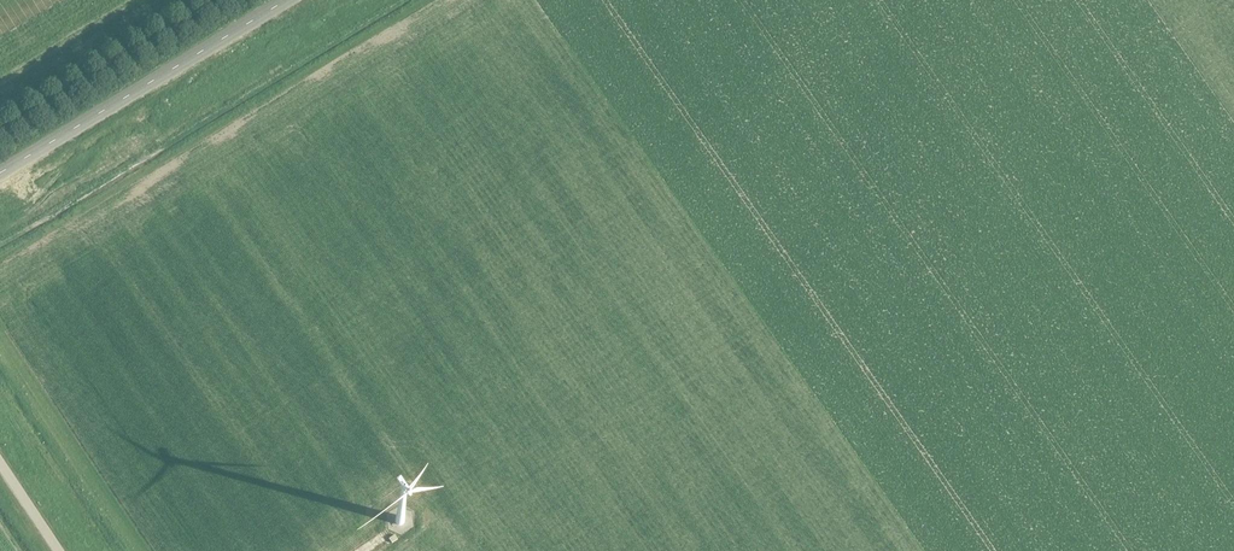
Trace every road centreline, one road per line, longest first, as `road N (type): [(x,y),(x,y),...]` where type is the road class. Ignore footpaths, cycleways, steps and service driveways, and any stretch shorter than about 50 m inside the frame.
road 1 (unclassified): [(0,173),(287,0)]

